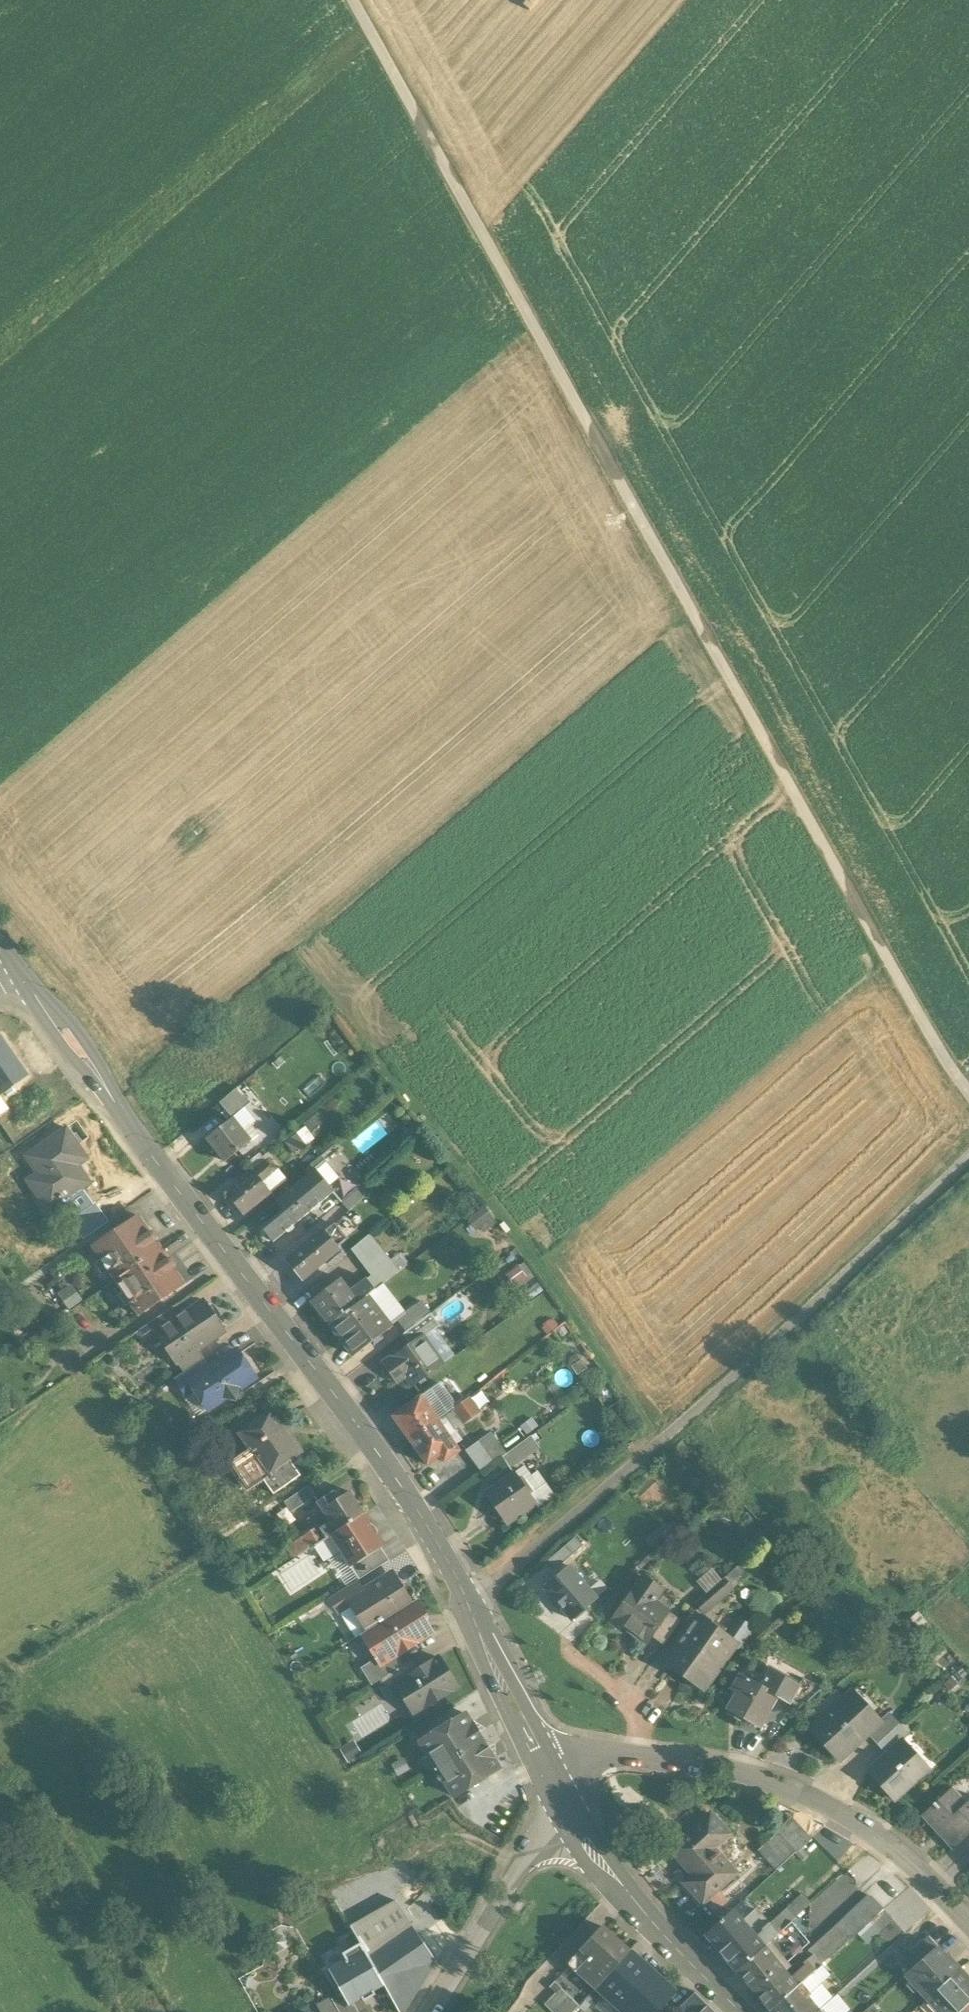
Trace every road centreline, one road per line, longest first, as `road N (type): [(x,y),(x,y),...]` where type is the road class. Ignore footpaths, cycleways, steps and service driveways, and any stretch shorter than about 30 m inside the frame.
road 1 (track): [(364,0),(968,1101)]
road 2 (tertiary): [(554,1774),(399,1487),(16,970)]
road 3 (track): [(468,1607),(815,1304),(968,1156)]
road 4 (residential): [(968,1928),(841,1813),(791,1791),(620,1753),(554,1774)]
road 5 (tertiary): [(740,2011),(601,1867),(574,1815)]
road 6 (residential): [(574,1815),(518,1864),(425,2011)]

